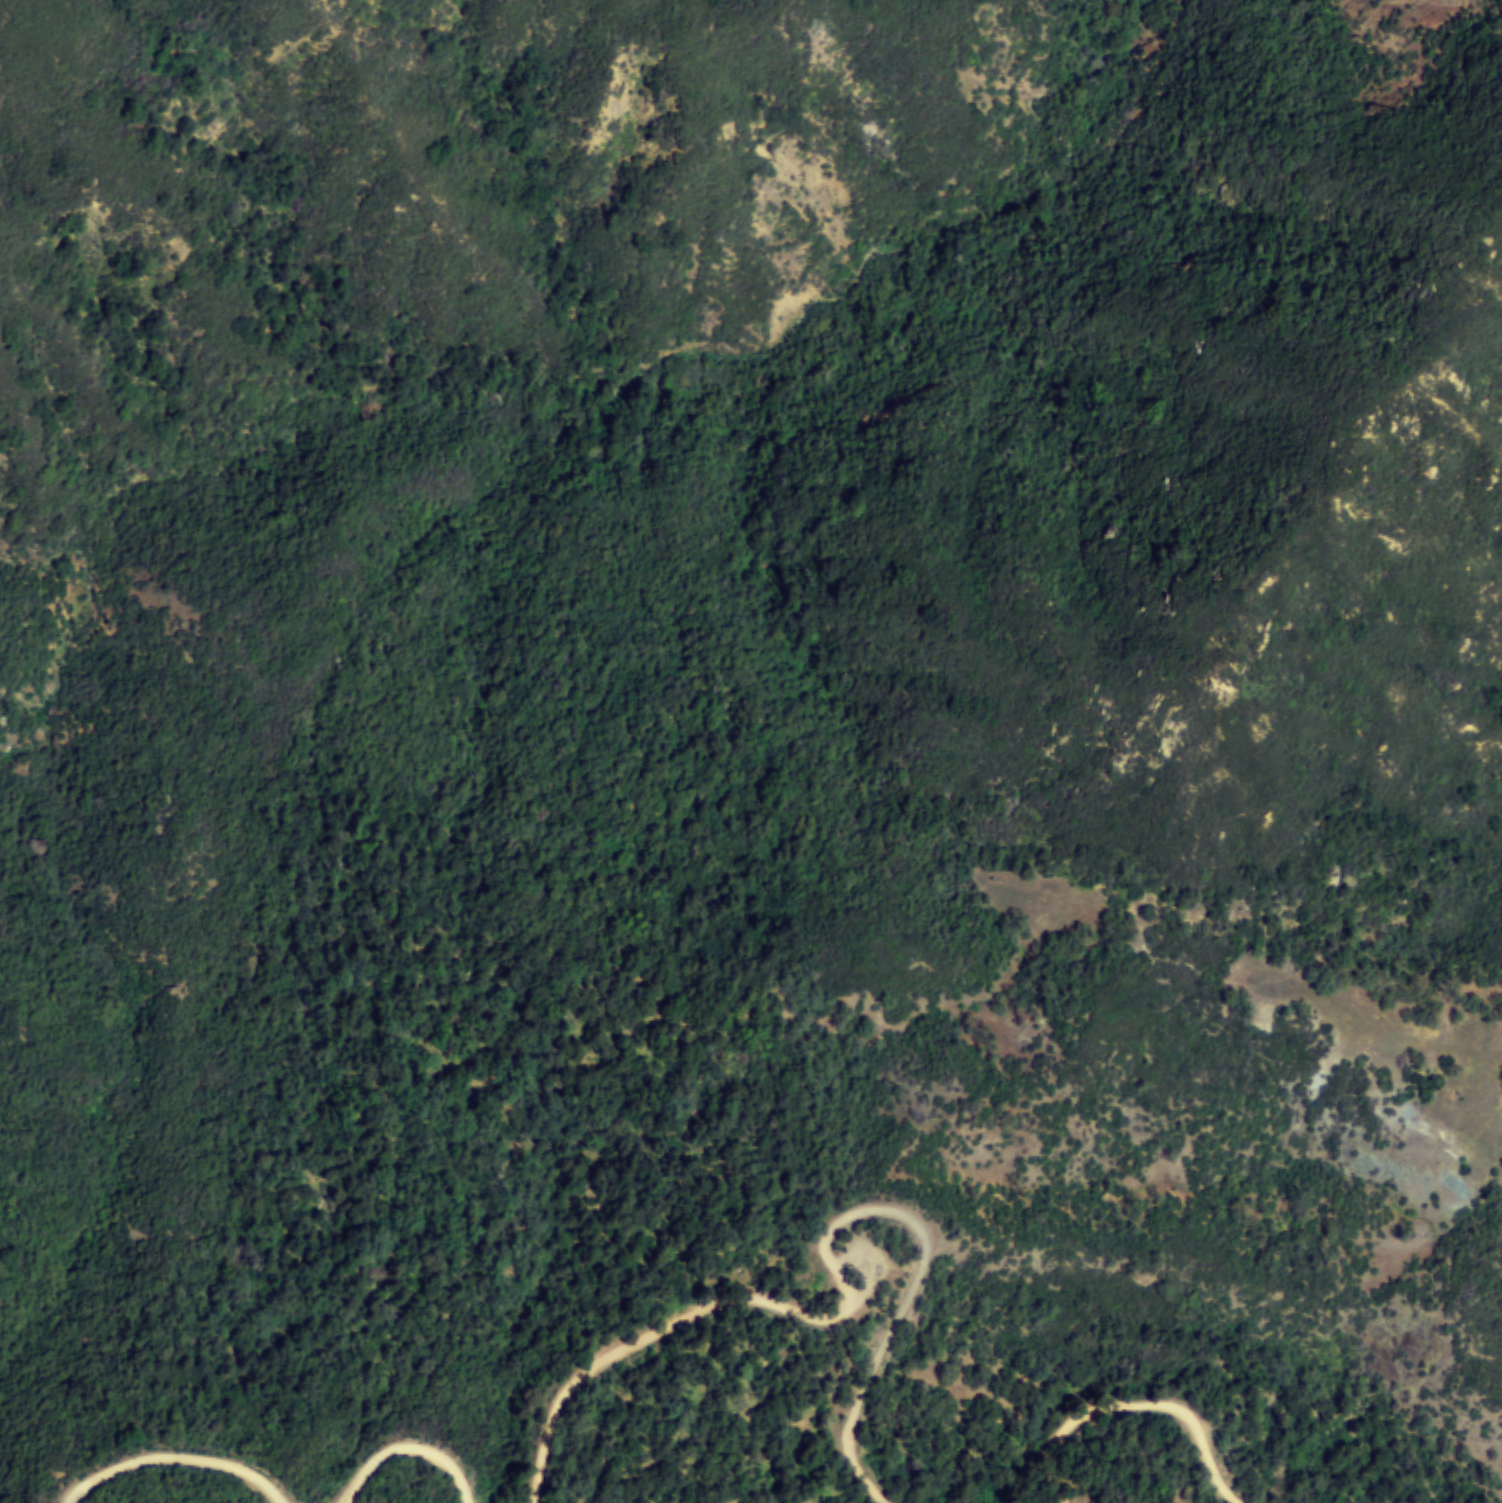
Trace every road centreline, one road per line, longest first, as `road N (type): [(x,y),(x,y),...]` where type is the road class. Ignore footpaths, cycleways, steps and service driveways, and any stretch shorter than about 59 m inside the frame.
road 1 (track): [(881,1502),(853,1464),(847,1429),(928,1248),(908,1217),(885,1210),(846,1215),(821,1244),(848,1299),(843,1314),(794,1317),(763,1301),(729,1298),(607,1352),(557,1406),(530,1502)]
road 2 (track): [(1238,1502),(1221,1488),(1188,1421),(1153,1406),(1094,1413),(1058,1436),(1050,1458),(1063,1502)]
road 3 (track): [(289,1502),(237,1466),(150,1459),(106,1469),(66,1502)]
road 4 (track): [(470,1502),(442,1461),(414,1448),(382,1454),(343,1502)]

